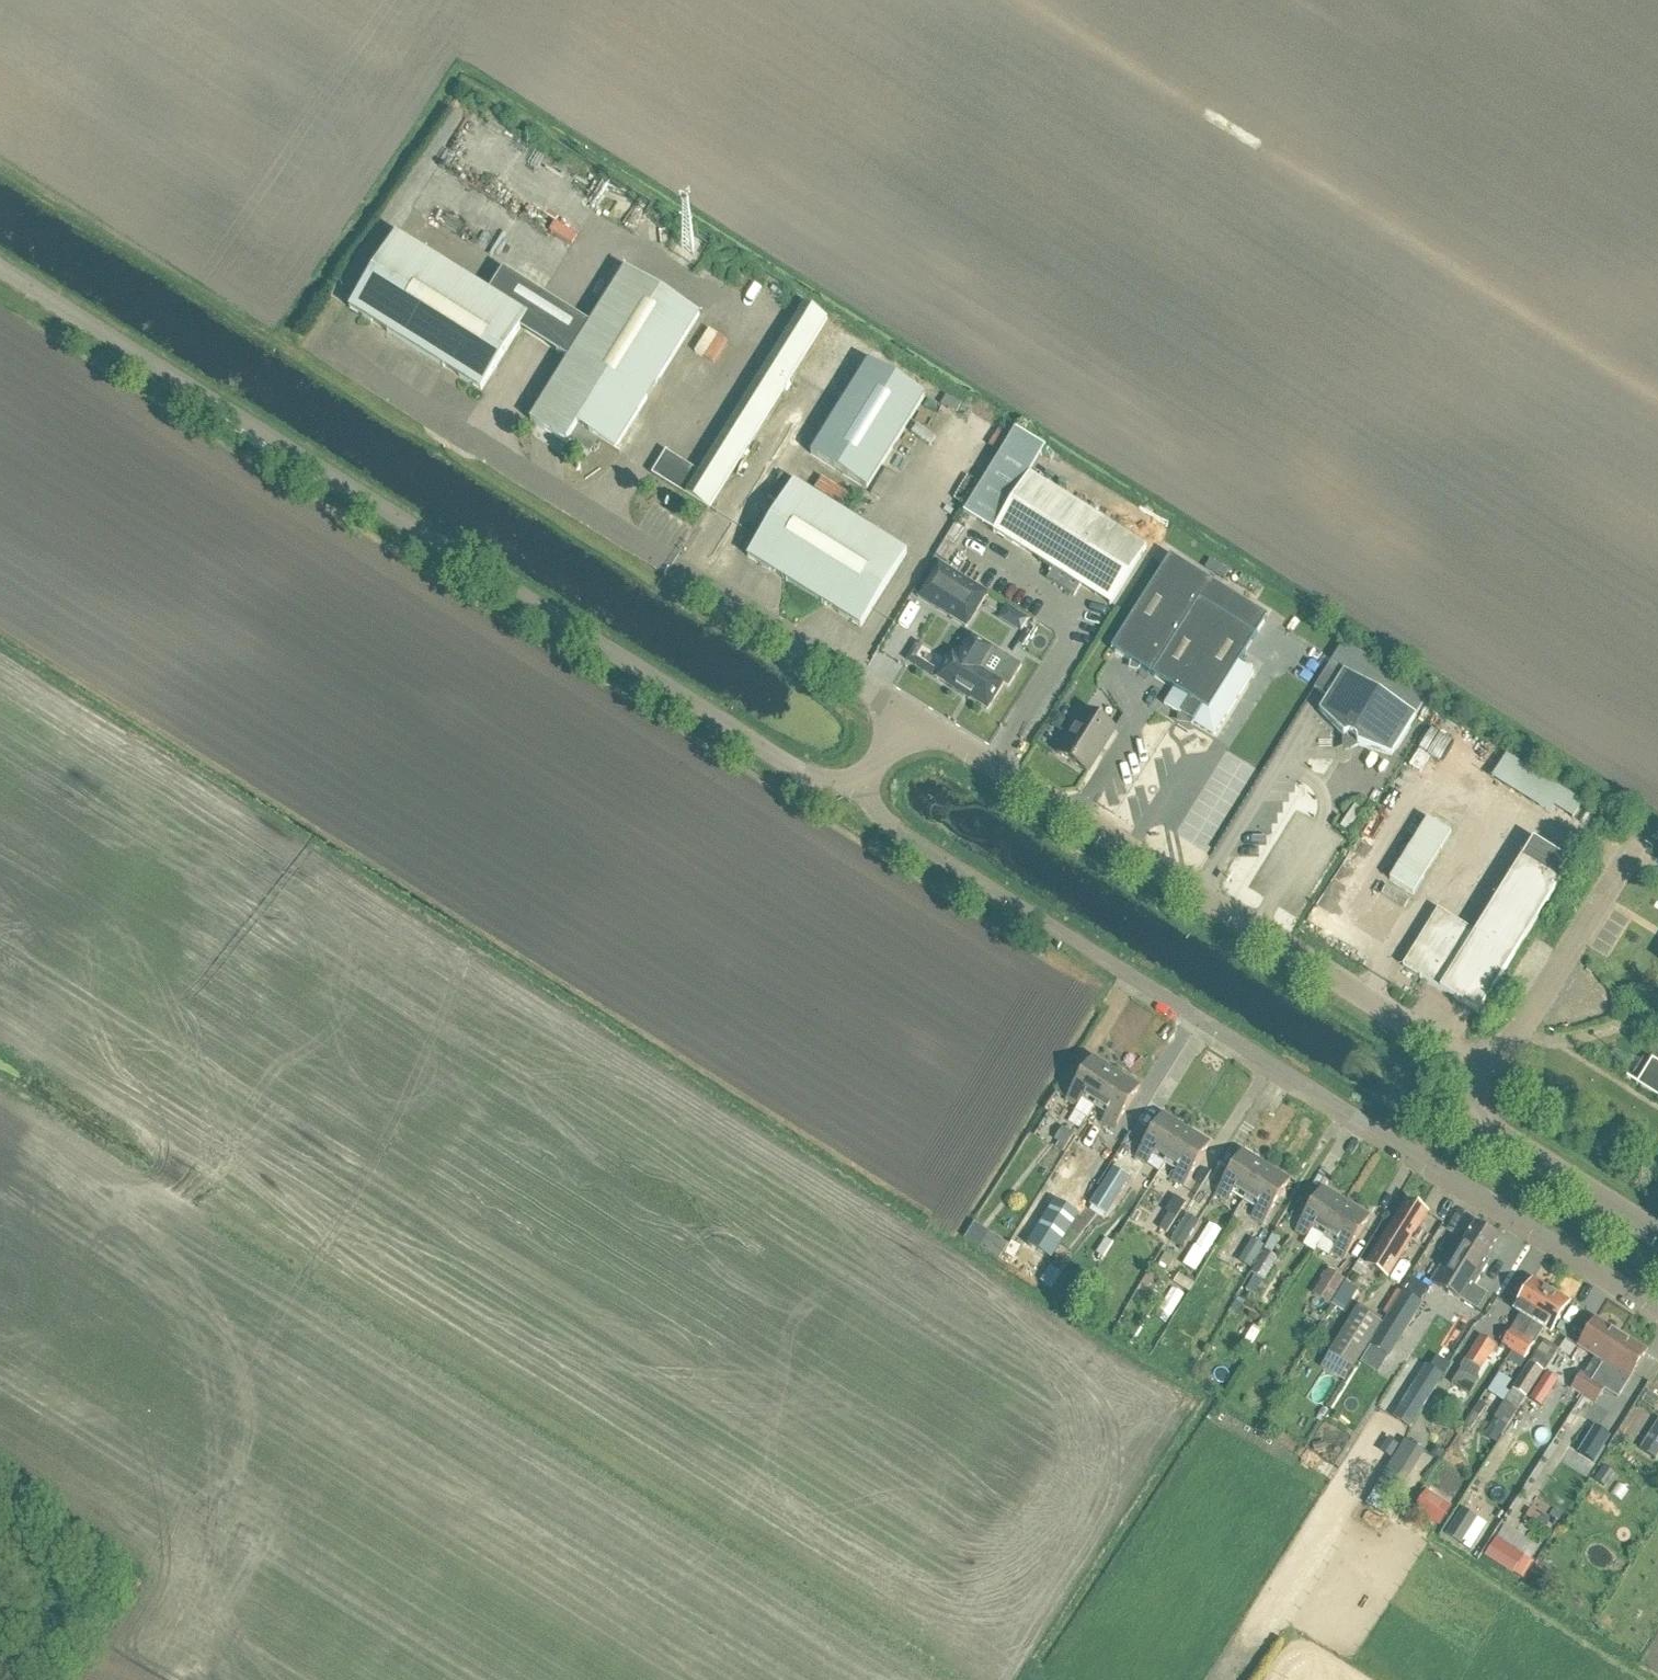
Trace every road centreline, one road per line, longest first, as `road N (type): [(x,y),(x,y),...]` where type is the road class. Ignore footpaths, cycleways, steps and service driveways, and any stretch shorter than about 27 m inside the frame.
road 1 (unclassified): [(852,781),(814,779),(0,270)]
road 2 (residential): [(1657,1308),(884,824),(852,781)]
road 3 (track): [(1657,401),(1019,0)]
road 4 (unclassified): [(1471,1098),(1451,1050),(1116,842)]
road 5 (residential): [(1471,1098),(1634,845)]
road 6 (residential): [(909,730),(872,692),(671,563)]
road 7 (unclassified): [(909,730),(948,737),(1116,842)]
road 8 (unclassified): [(1657,1234),(1500,1137),(1471,1098)]

